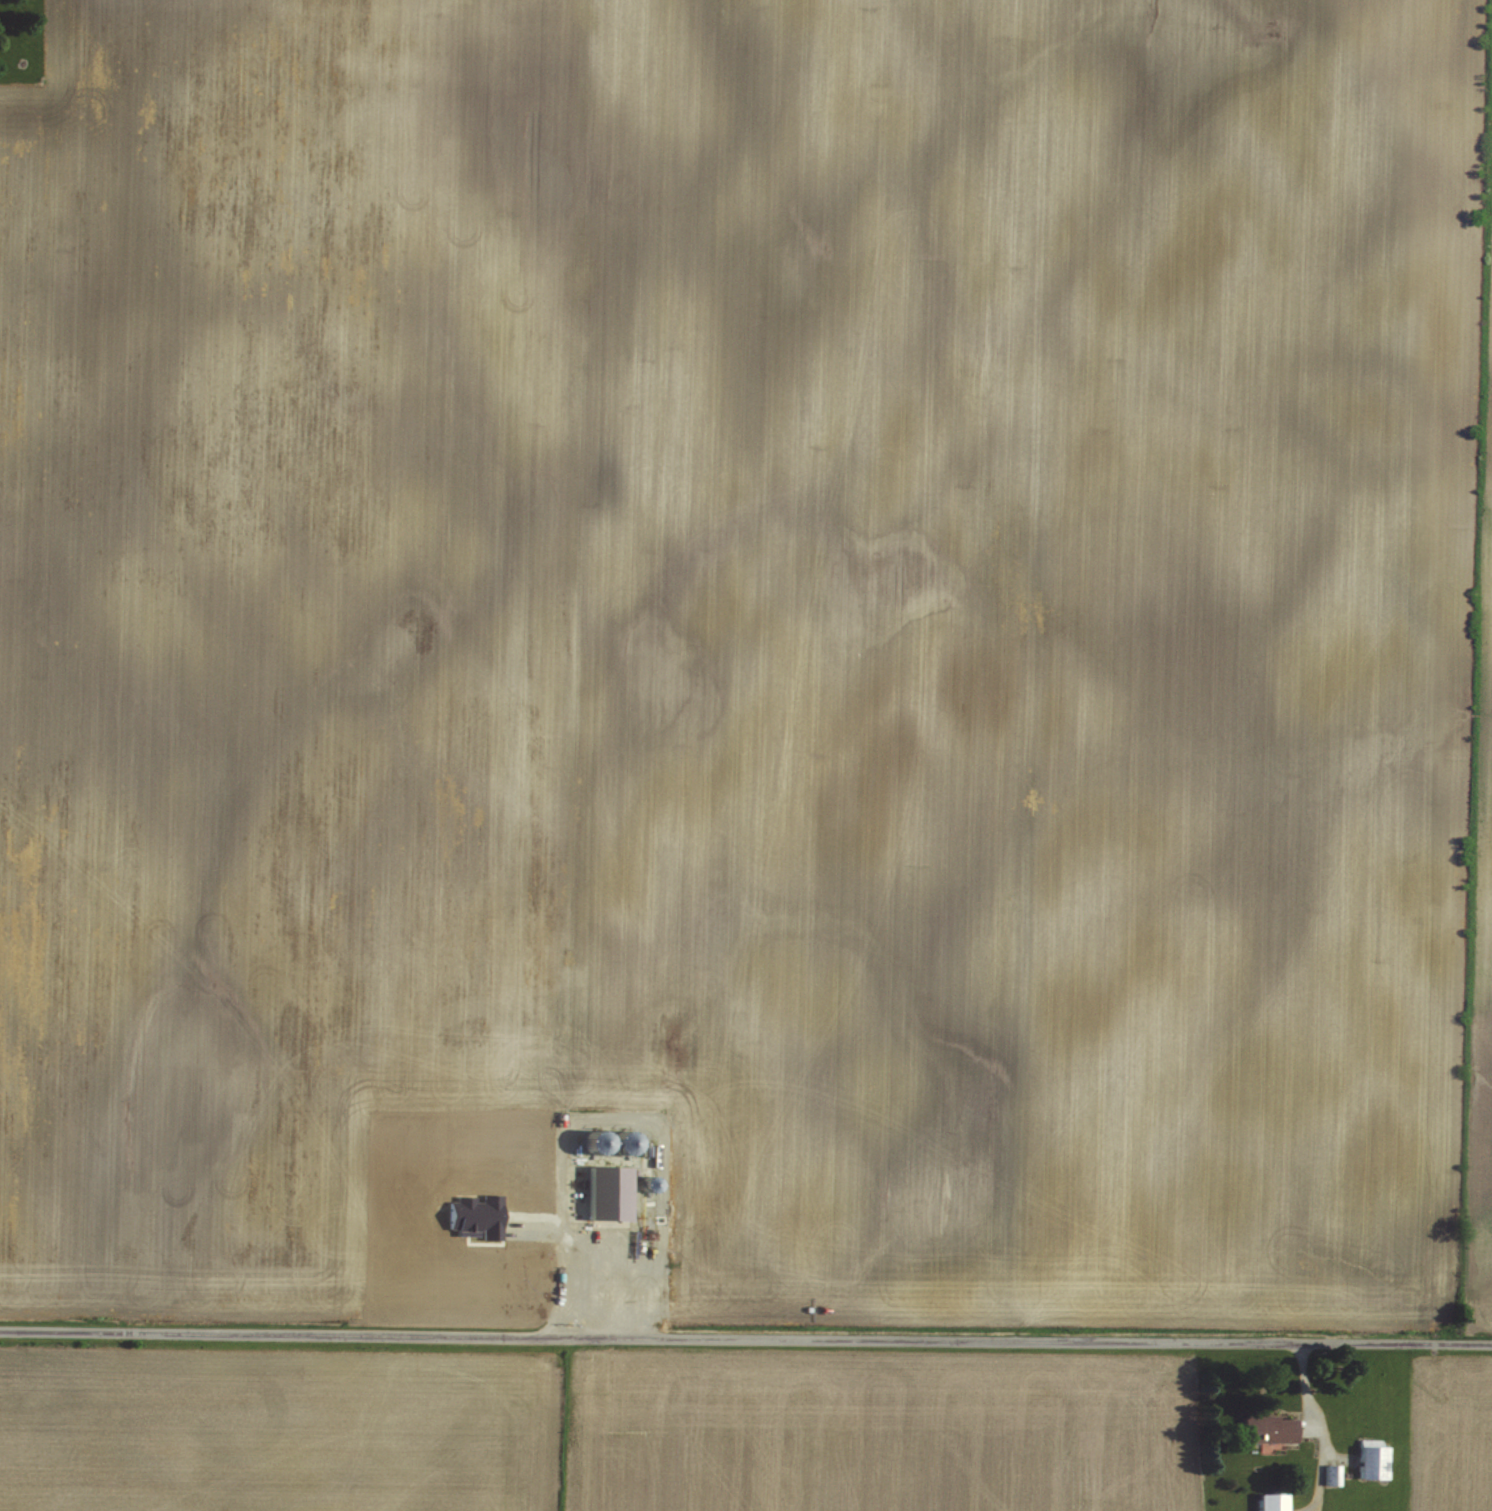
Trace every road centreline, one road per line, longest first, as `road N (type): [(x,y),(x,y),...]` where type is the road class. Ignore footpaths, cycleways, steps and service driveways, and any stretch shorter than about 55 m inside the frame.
road 1 (residential): [(1491,1347),(0,1330)]
road 2 (residential): [(1299,1344),(1321,1470),(1308,1510)]

